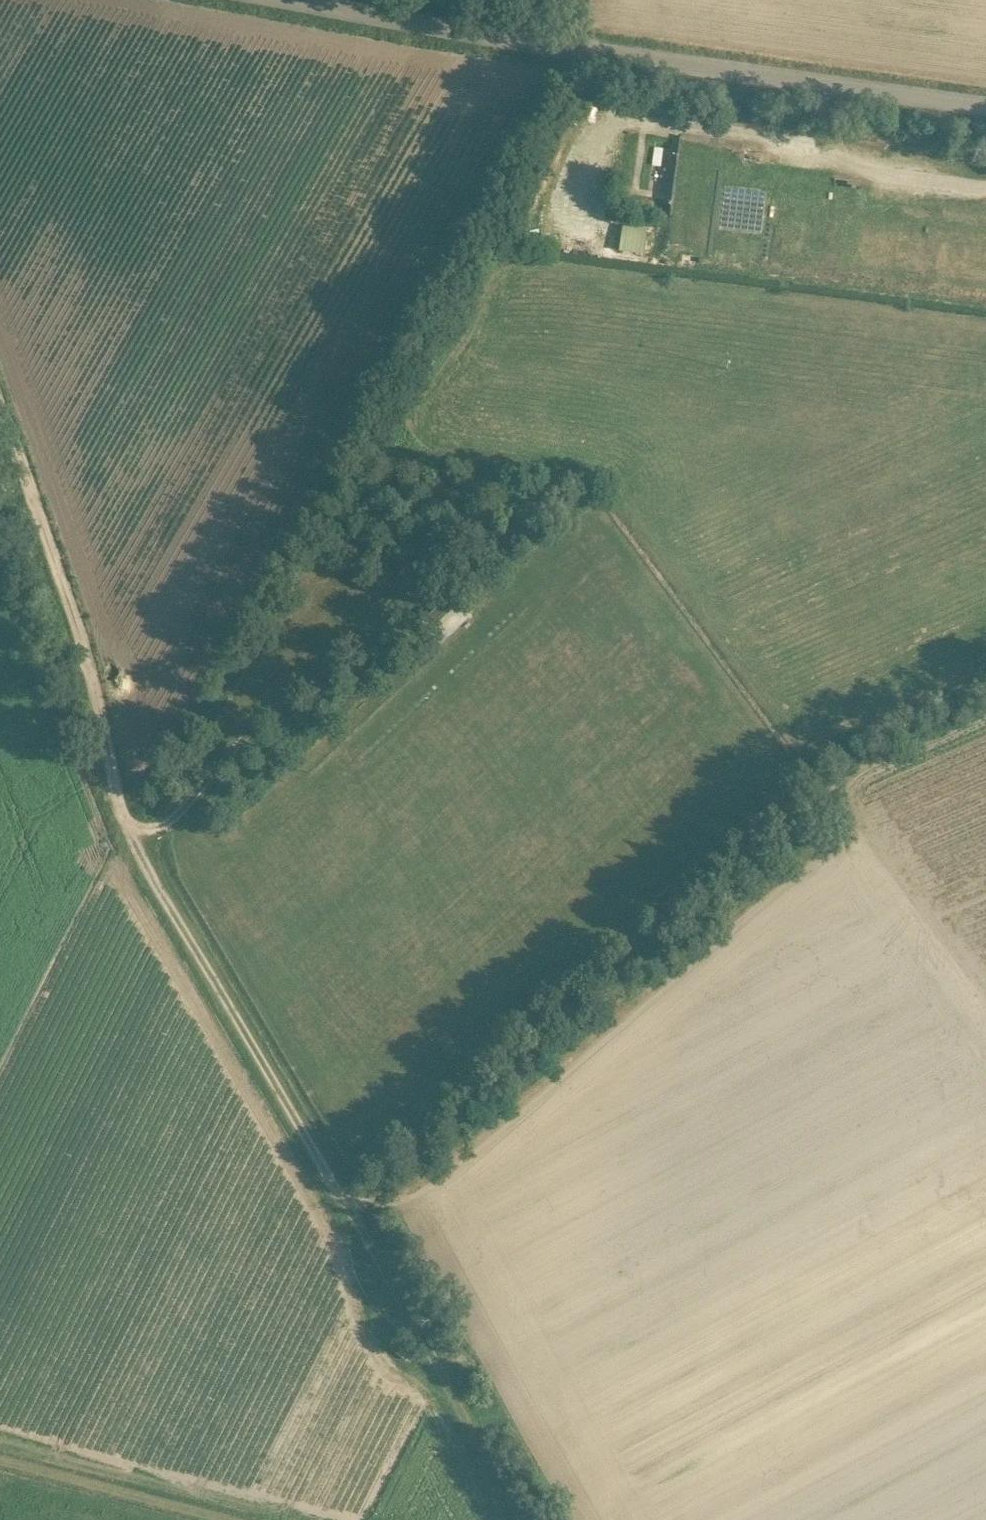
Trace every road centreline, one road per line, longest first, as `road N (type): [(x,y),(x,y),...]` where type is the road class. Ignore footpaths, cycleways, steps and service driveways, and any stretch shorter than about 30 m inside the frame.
road 1 (track): [(0,433),(138,832),(529,1519)]
road 2 (unclassified): [(985,107),(284,0)]

